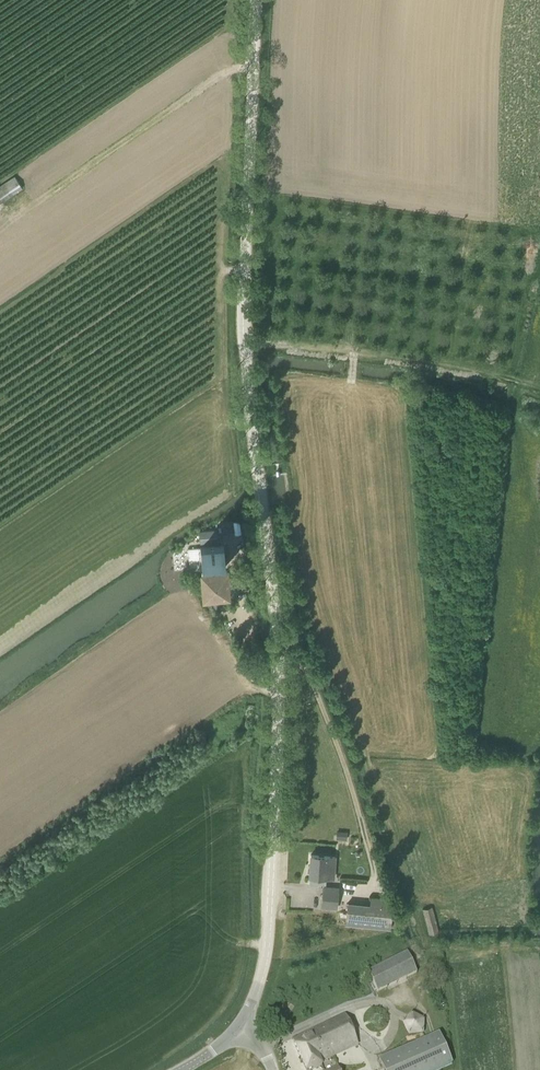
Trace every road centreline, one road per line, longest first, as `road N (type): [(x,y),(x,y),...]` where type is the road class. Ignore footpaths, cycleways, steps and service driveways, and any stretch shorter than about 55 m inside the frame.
road 1 (tertiary): [(238,1028),(265,962),(279,702),(246,342),(256,0)]
road 2 (track): [(524,383),(246,342)]
road 3 (track): [(278,664),(306,670),(354,793),(374,880)]

